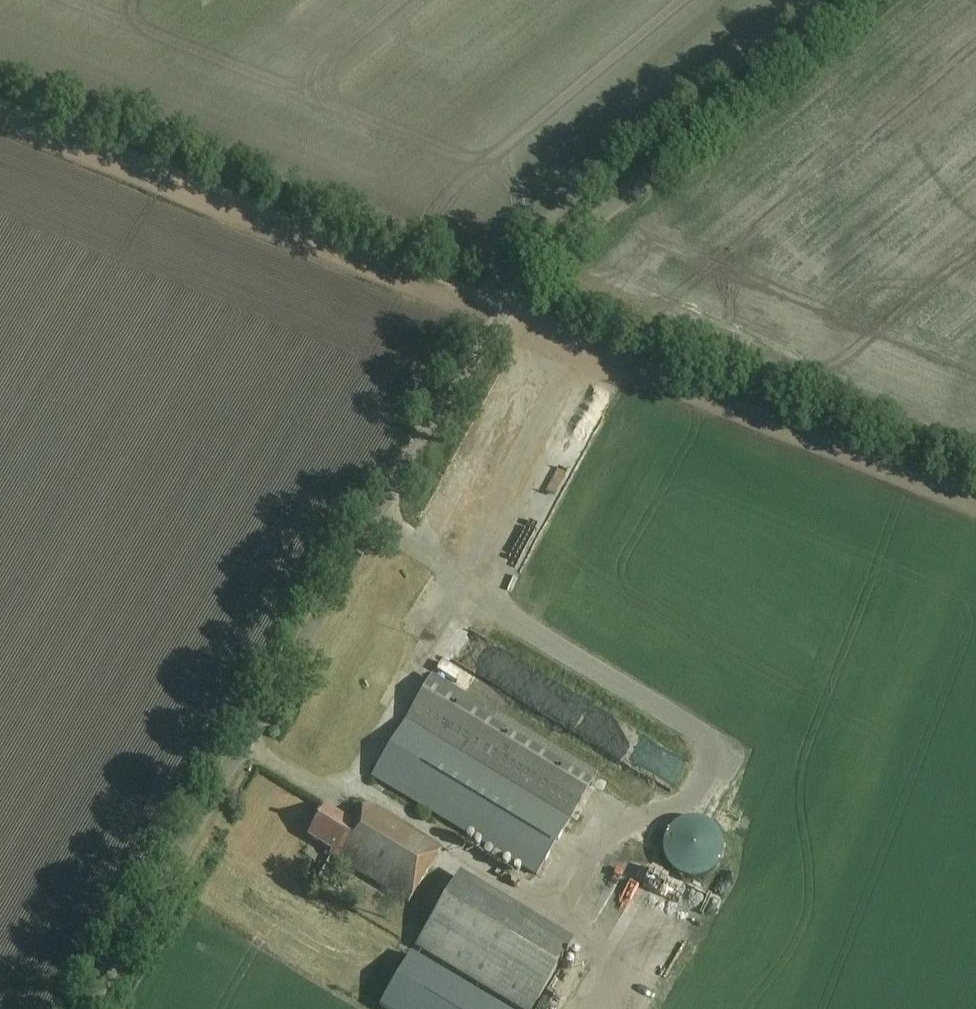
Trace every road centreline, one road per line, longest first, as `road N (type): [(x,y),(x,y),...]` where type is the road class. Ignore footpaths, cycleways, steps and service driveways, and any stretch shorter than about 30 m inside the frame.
road 1 (unclassified): [(85,1008),(508,305),(551,257),(858,0)]
road 2 (track): [(0,120),(975,506)]

